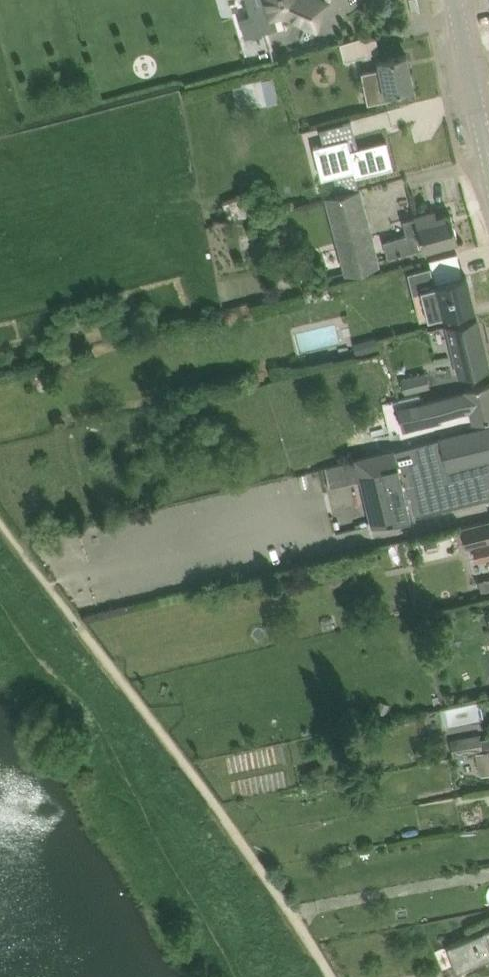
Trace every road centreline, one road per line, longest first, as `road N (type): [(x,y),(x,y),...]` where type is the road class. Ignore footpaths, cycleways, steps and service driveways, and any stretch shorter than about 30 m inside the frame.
road 1 (tertiary): [(488,145),(454,0)]

